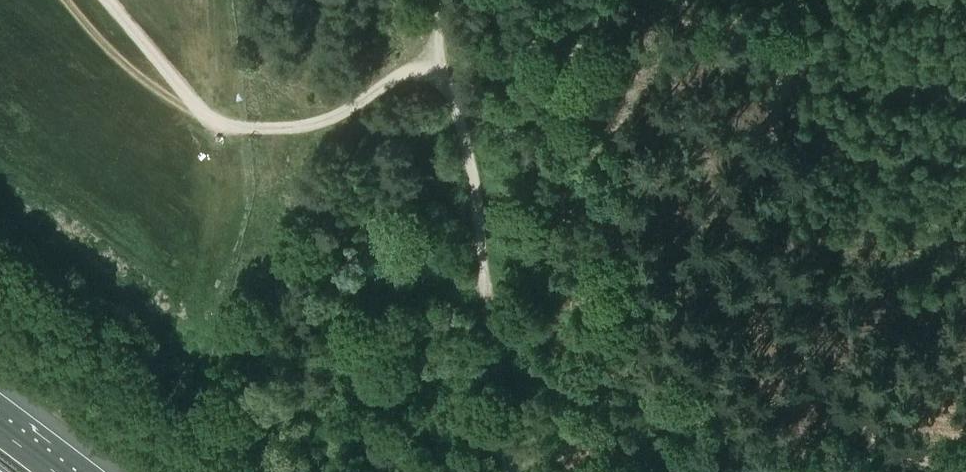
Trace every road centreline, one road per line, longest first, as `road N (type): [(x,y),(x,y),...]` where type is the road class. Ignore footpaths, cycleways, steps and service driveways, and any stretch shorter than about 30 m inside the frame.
road 1 (track): [(787,0),(779,273),(801,355),(867,426),(965,456)]

